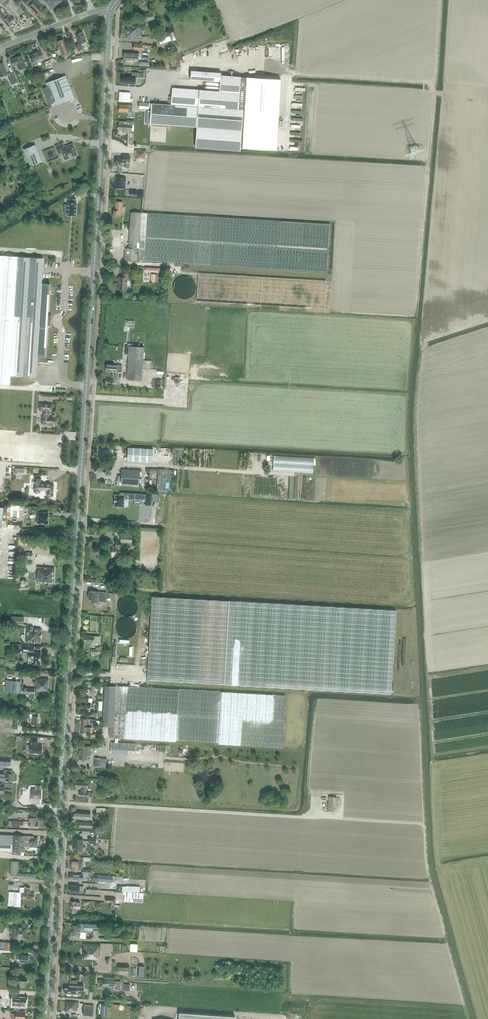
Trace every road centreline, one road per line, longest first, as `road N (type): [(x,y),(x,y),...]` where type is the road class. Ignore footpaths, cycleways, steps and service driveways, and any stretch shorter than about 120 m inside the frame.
road 1 (tertiary): [(46,1018),(111,10)]

